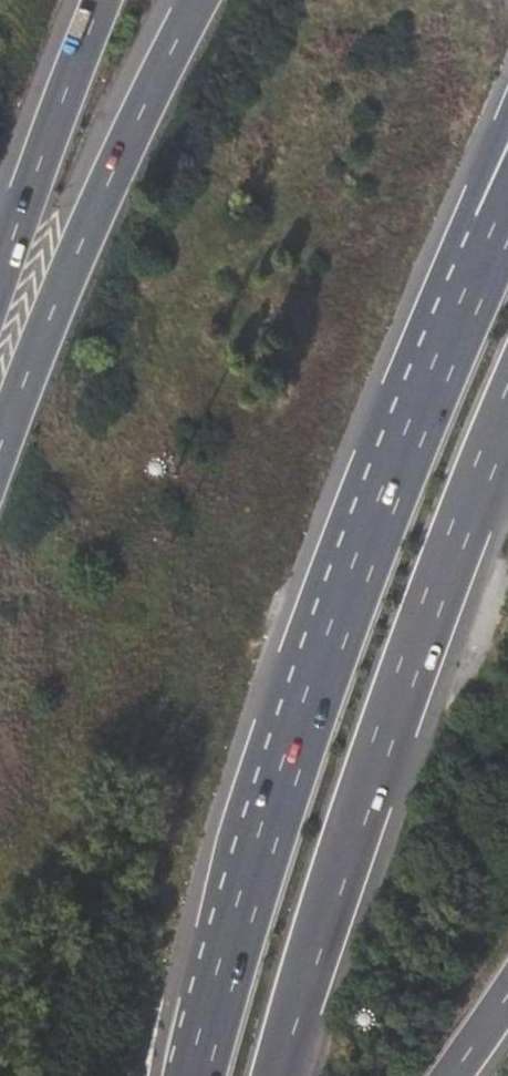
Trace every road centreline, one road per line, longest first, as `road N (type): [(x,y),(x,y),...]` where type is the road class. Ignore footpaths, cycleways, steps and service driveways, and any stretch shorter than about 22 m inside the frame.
road 1 (motorway): [(424,403),(294,750),(197,1075)]
road 2 (motorway): [(275,1075),(381,750),(507,418)]
road 3 (motorway): [(198,0),(44,326),(0,445)]
road 4 (motorway): [(101,0),(0,271)]
road 5 (motorway): [(507,156),(424,403)]
road 6 (motorway): [(507,217),(424,403)]

